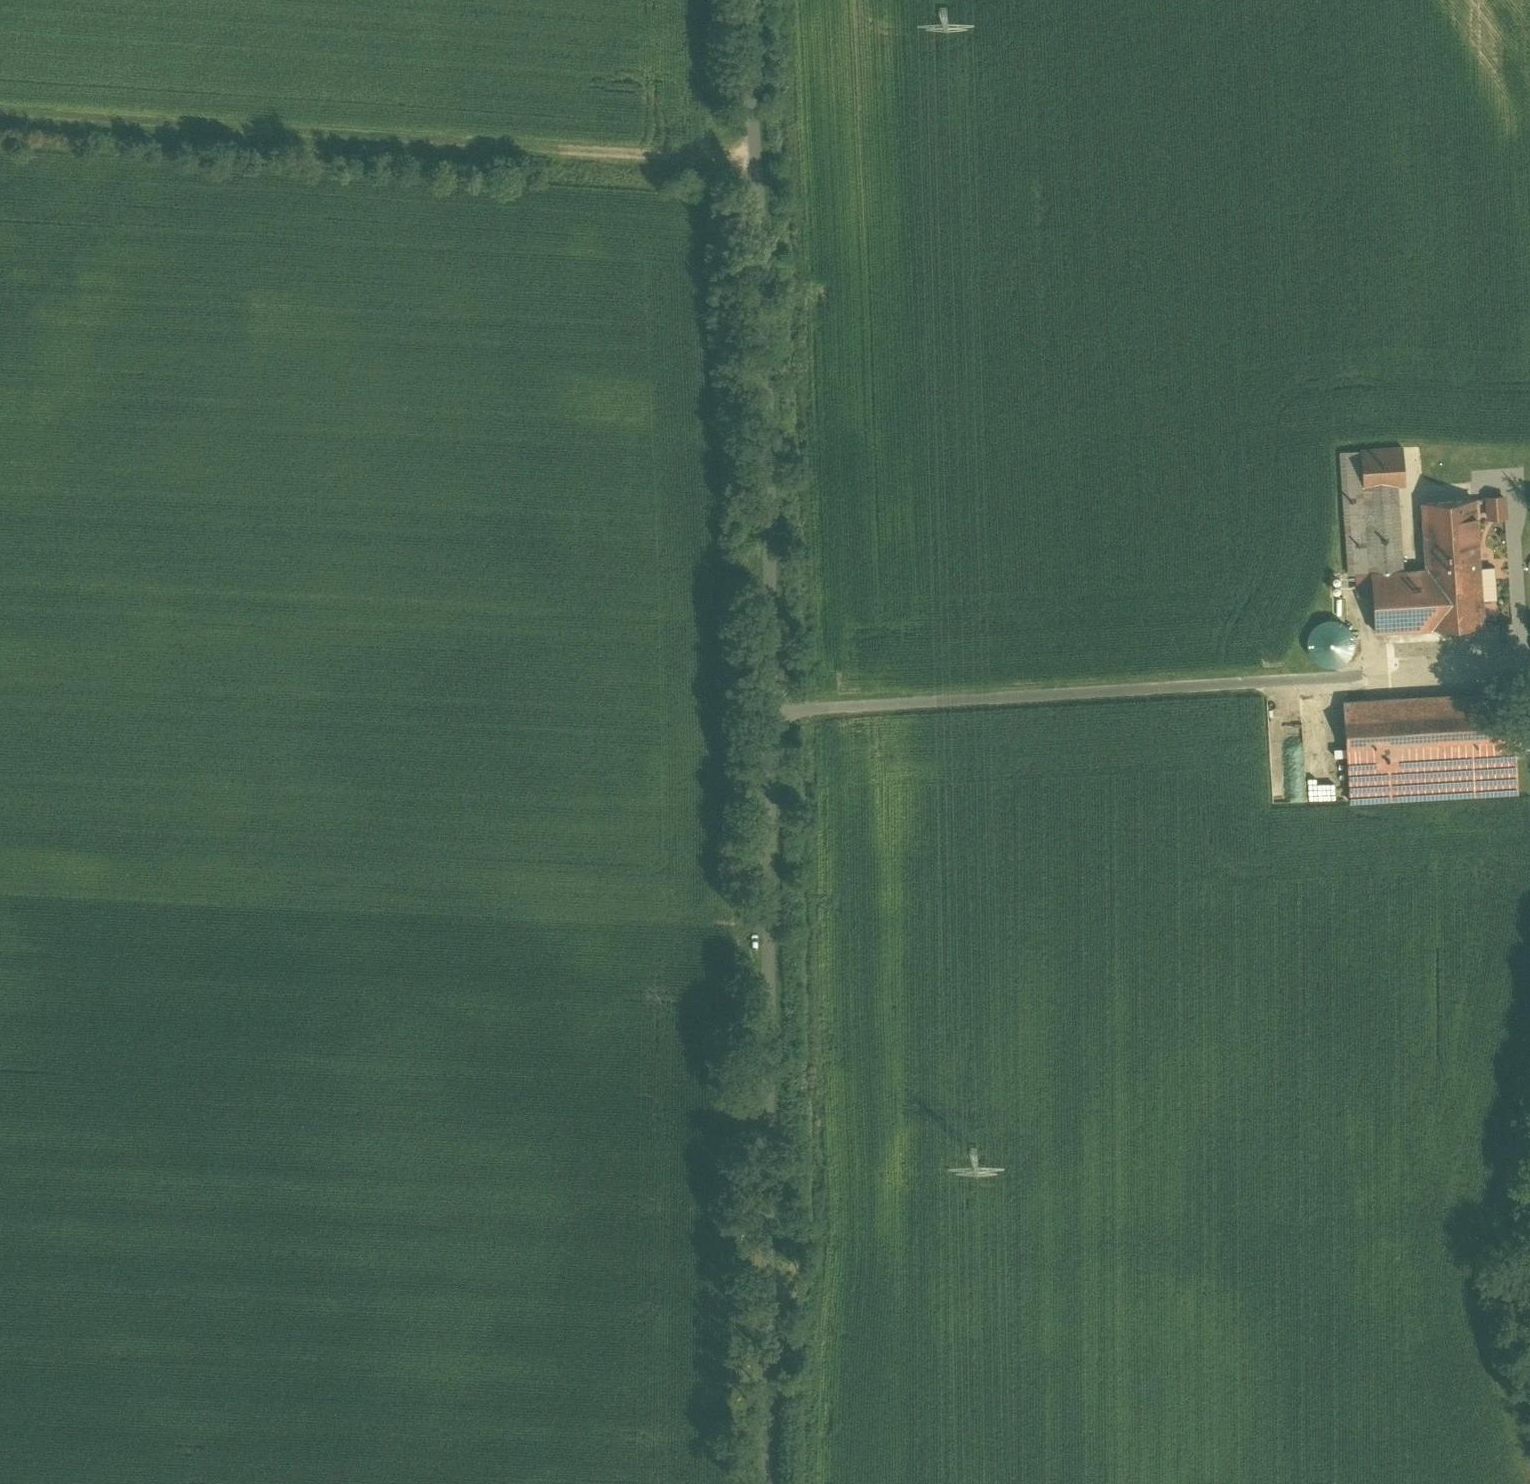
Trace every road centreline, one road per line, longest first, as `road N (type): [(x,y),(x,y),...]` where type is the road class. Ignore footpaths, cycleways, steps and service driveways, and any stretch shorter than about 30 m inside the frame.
road 1 (residential): [(728,0),(759,1483)]

